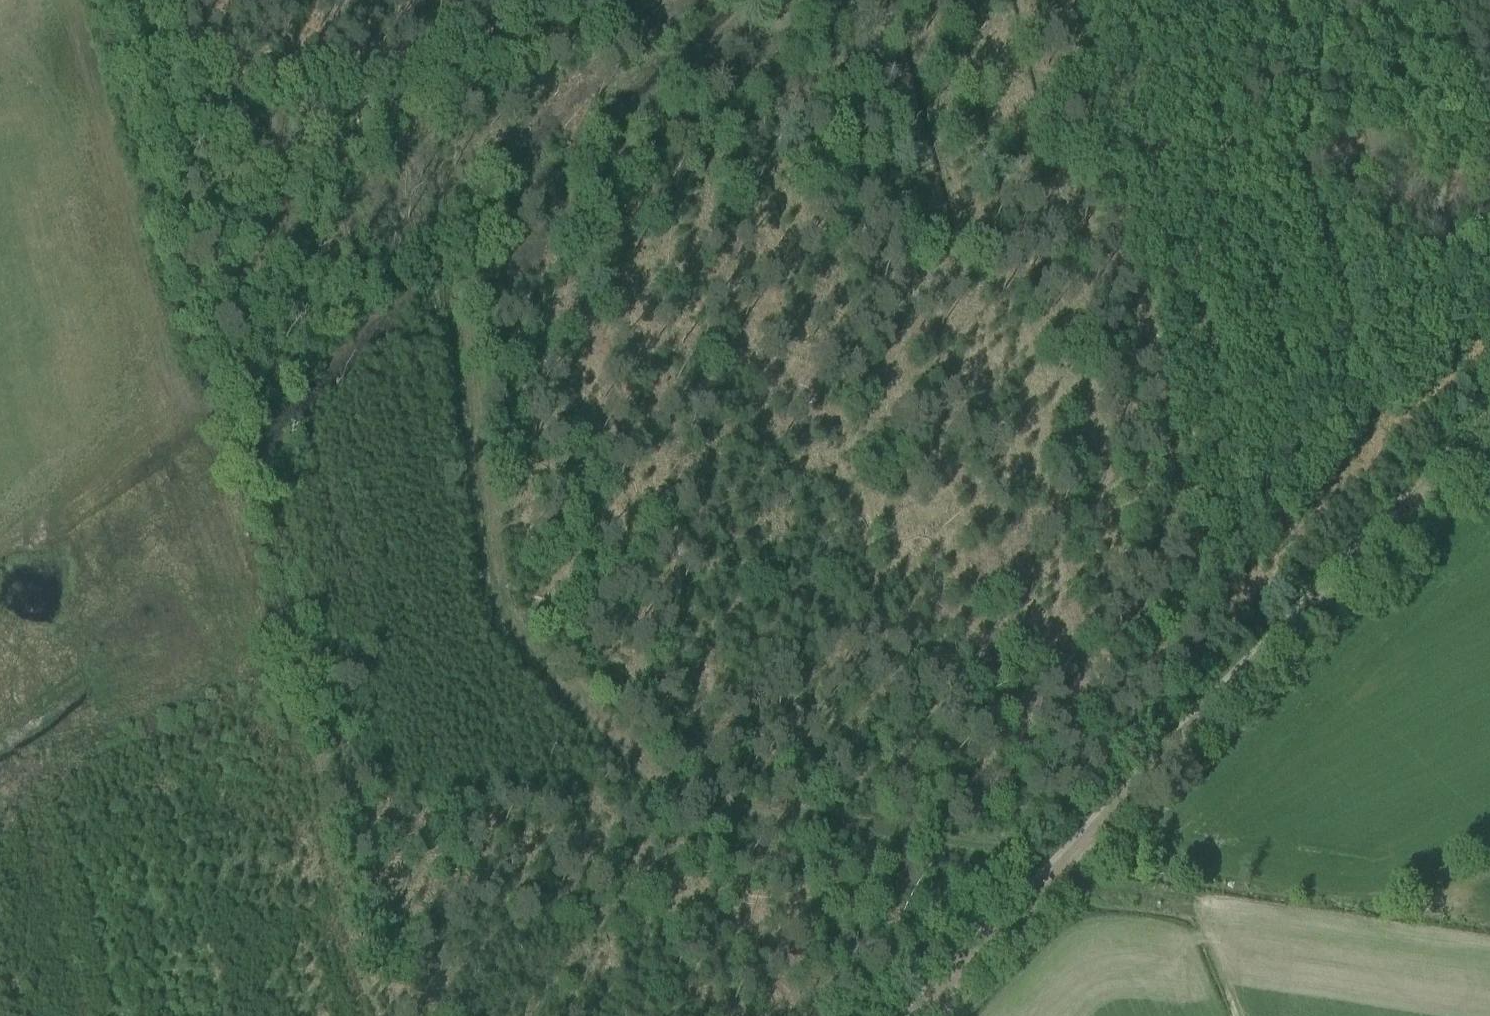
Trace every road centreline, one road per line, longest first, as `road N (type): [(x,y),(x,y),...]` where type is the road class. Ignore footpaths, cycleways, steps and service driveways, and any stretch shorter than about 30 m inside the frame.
road 1 (track): [(919,1015),(1489,429)]

